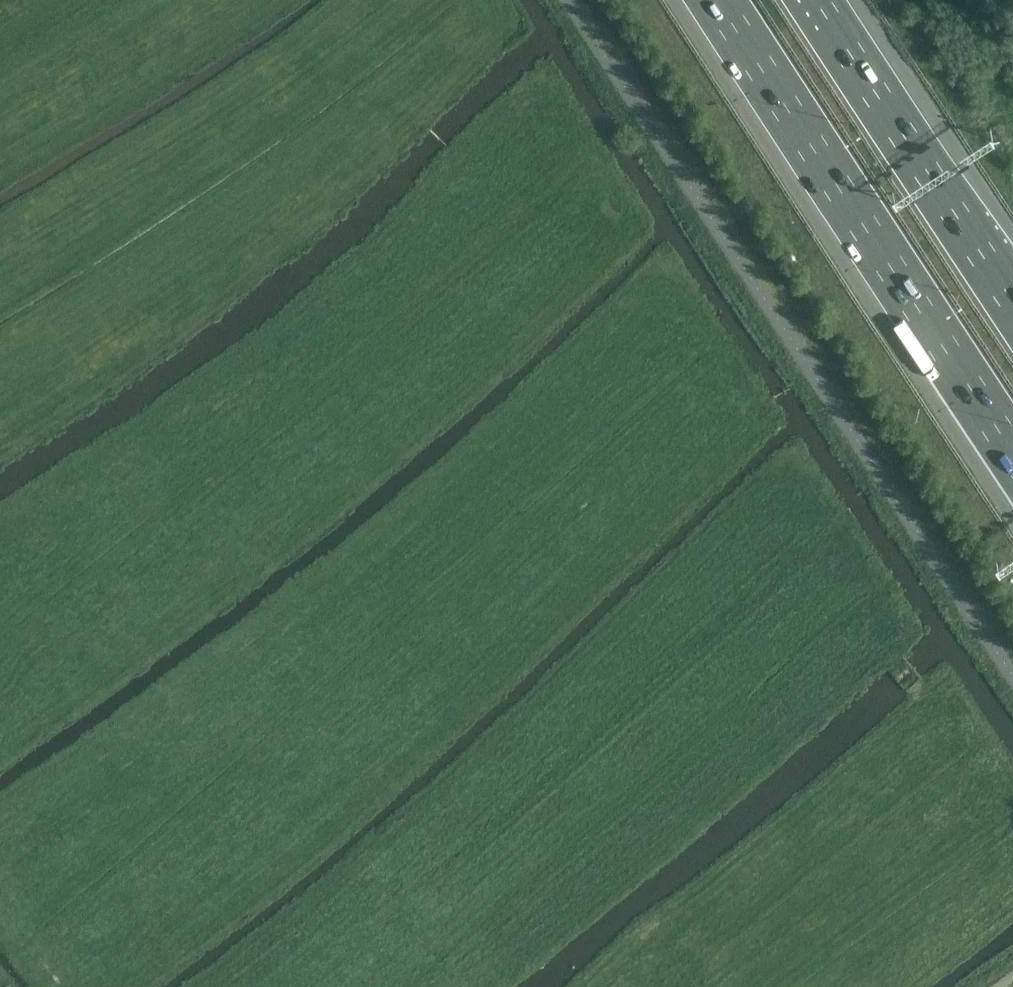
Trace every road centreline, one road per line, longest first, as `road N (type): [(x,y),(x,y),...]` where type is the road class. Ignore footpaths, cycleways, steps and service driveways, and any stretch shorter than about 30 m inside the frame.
road 1 (motorway): [(721,0),(1012,450)]
road 2 (motorway): [(1012,305),(806,0)]

